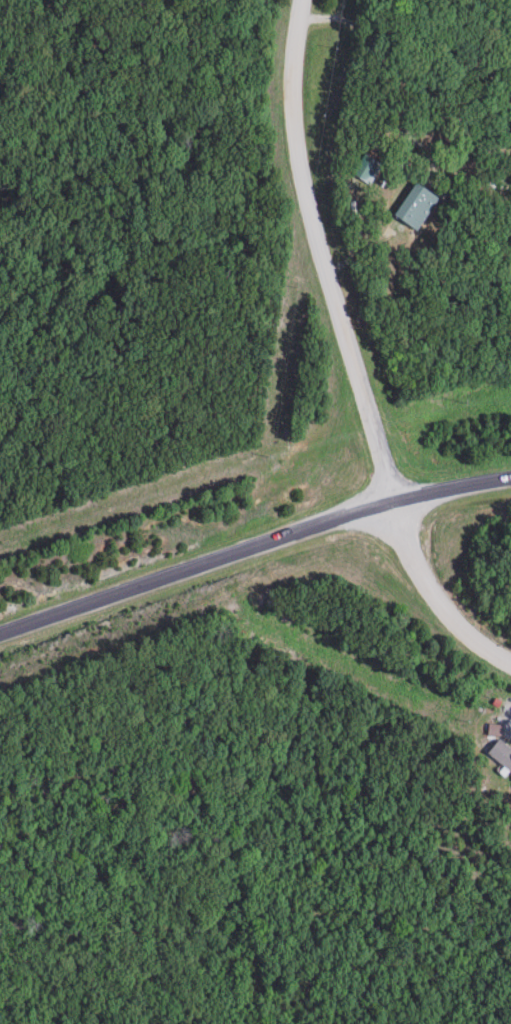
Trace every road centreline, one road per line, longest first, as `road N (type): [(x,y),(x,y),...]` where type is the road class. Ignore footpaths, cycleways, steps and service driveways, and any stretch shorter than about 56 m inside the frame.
road 1 (residential): [(510,661),(469,636),(424,576),(396,506),(295,140),(302,0)]
road 2 (secondary): [(0,633),(396,506),(510,483)]

